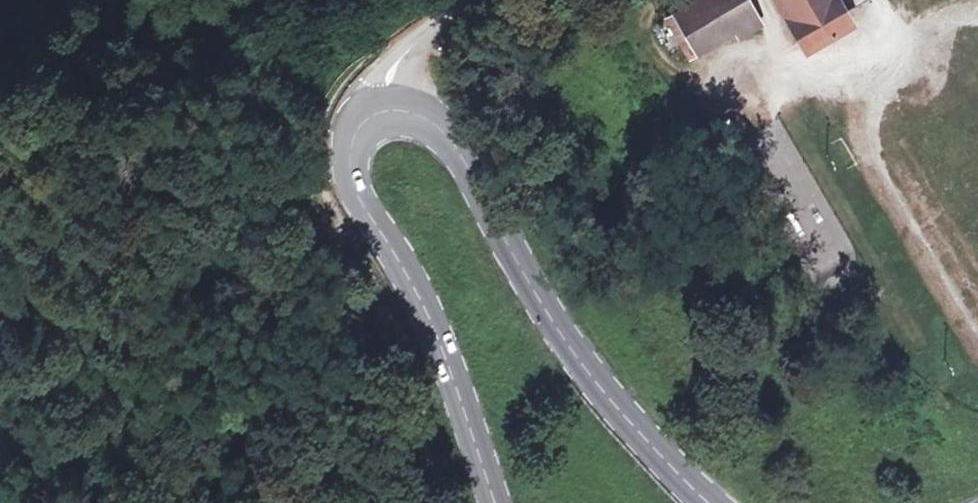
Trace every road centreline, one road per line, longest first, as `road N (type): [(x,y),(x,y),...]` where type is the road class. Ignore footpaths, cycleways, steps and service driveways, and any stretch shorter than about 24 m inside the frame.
road 1 (secondary): [(373,104),(413,108),(449,139),(573,350),(621,411),(717,502)]
road 2 (secondary): [(495,502),(435,336),(339,169),(339,139),(373,104)]
road 3 (unclassified): [(373,104),(388,59),(466,0)]

